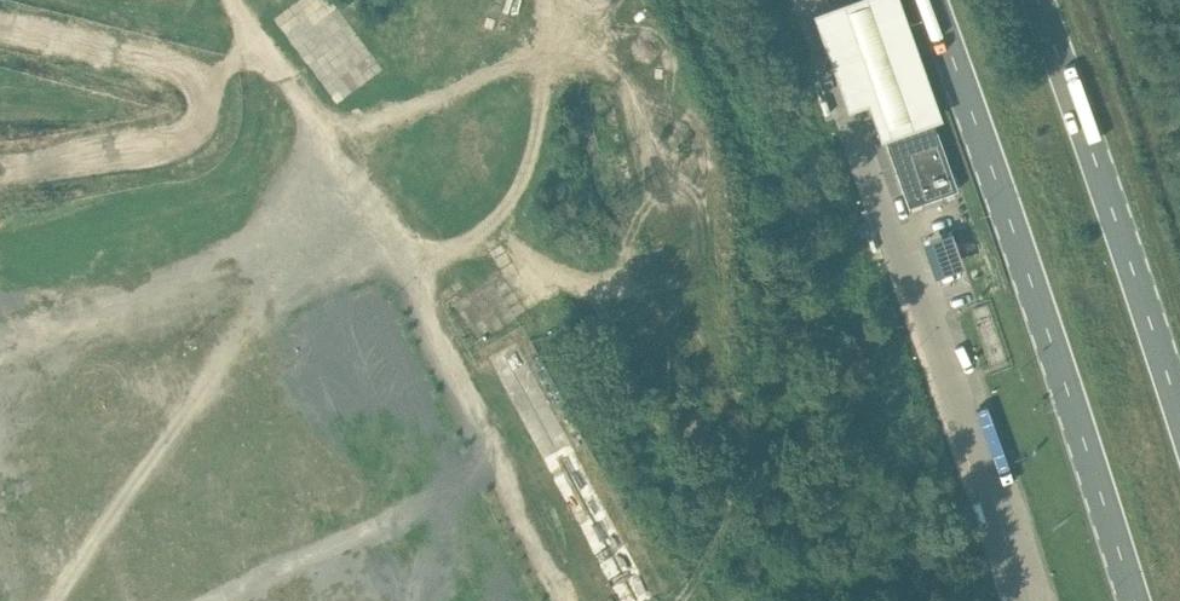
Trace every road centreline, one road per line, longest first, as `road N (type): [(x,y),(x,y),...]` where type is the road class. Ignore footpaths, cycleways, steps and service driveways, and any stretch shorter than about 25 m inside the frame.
road 1 (track): [(232,0),(256,54),(309,114),(400,253),(569,600)]
road 2 (primary): [(929,0),(1133,600)]
road 3 (primary): [(1179,415),(1039,0)]
road 4 (track): [(221,600),(499,460)]

